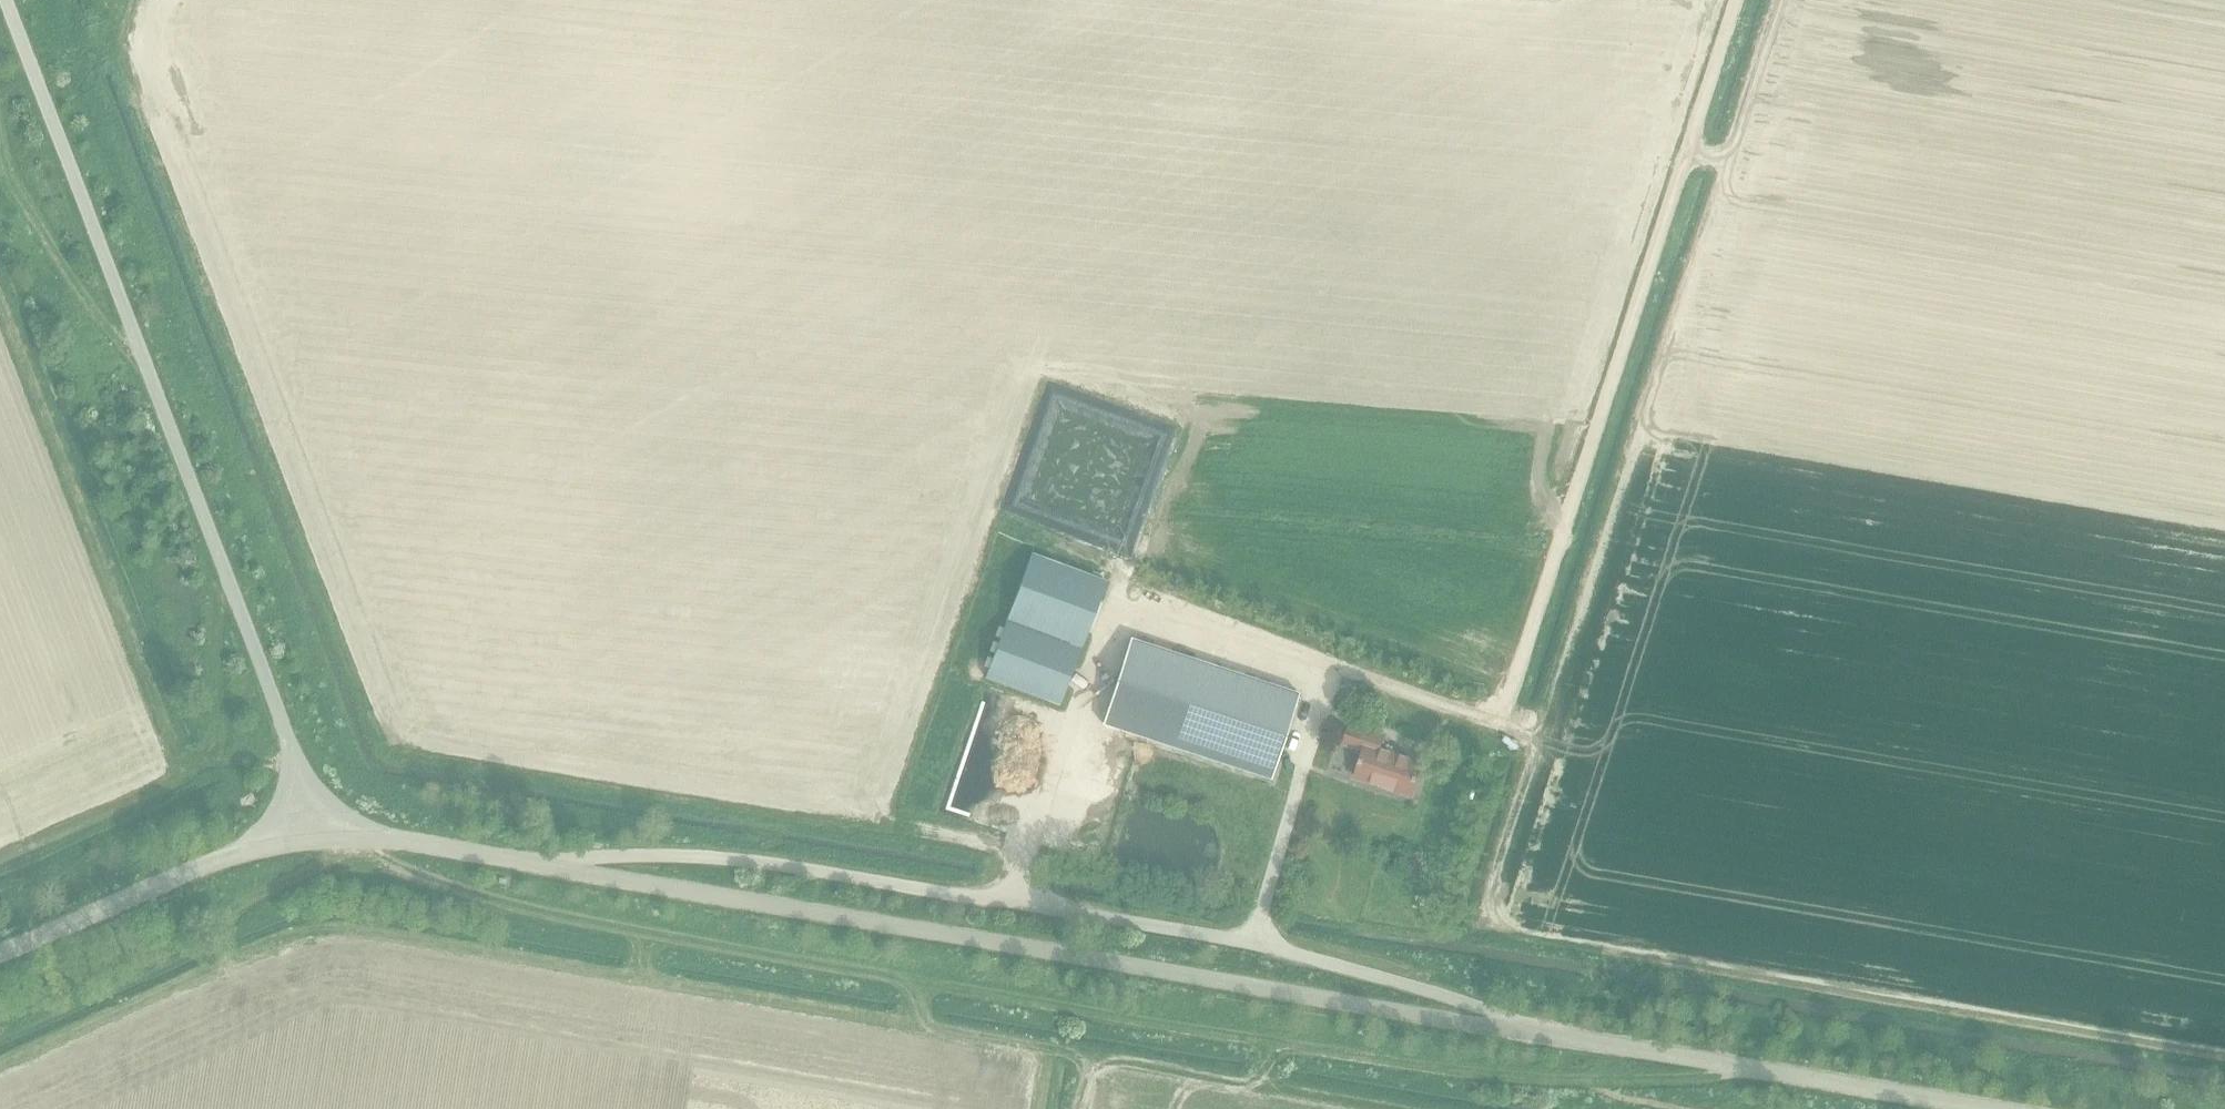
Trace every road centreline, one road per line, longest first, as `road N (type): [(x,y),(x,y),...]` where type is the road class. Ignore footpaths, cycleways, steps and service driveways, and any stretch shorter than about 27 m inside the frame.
road 1 (track): [(367,834),(479,907),(931,993),(1435,1074),(1741,1067)]
road 2 (residential): [(1532,1033),(1501,1015),(1258,943),(1019,899),(761,860),(628,855),(534,863)]
road 3 (unclassified): [(1532,1033),(534,863)]
road 4 (unclassified): [(291,754),(2,0)]
road 5 (track): [(1736,0),(1503,709)]
road 6 (unclassified): [(1993,1108),(1532,1033)]
road 7 (unclassified): [(0,955),(241,851)]
road 8 (unclassified): [(534,863),(367,834)]
road 9 (unclassified): [(241,851),(367,834)]

